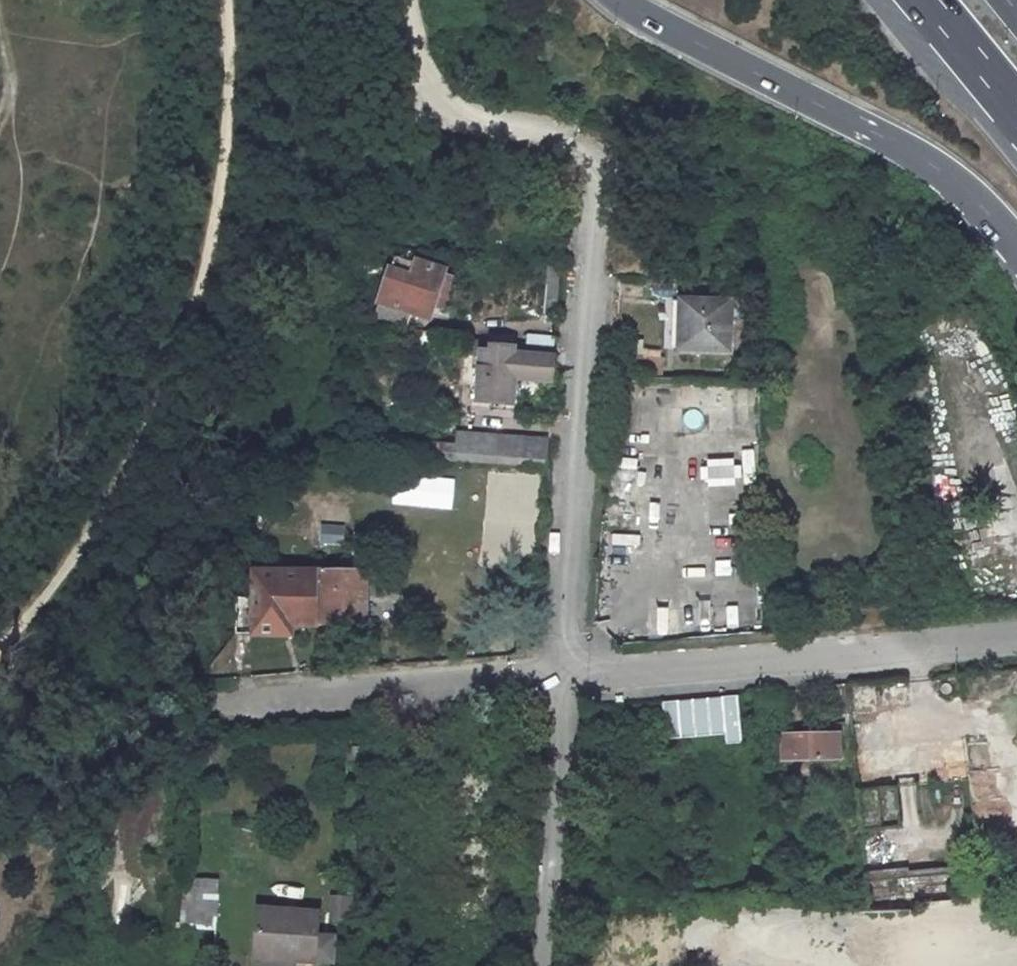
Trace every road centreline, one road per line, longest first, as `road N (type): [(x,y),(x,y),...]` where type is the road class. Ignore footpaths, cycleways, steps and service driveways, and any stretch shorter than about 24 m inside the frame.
road 1 (residential): [(559,678),(594,161),(572,142)]
road 2 (trunk): [(620,0),(904,146),(965,190),(1016,252)]
road 3 (residential): [(1016,646),(559,678)]
road 4 (residential): [(559,678),(233,701)]
road 5 (residential): [(539,965),(559,678)]
road 6 (trunk): [(924,0),(1016,113)]

